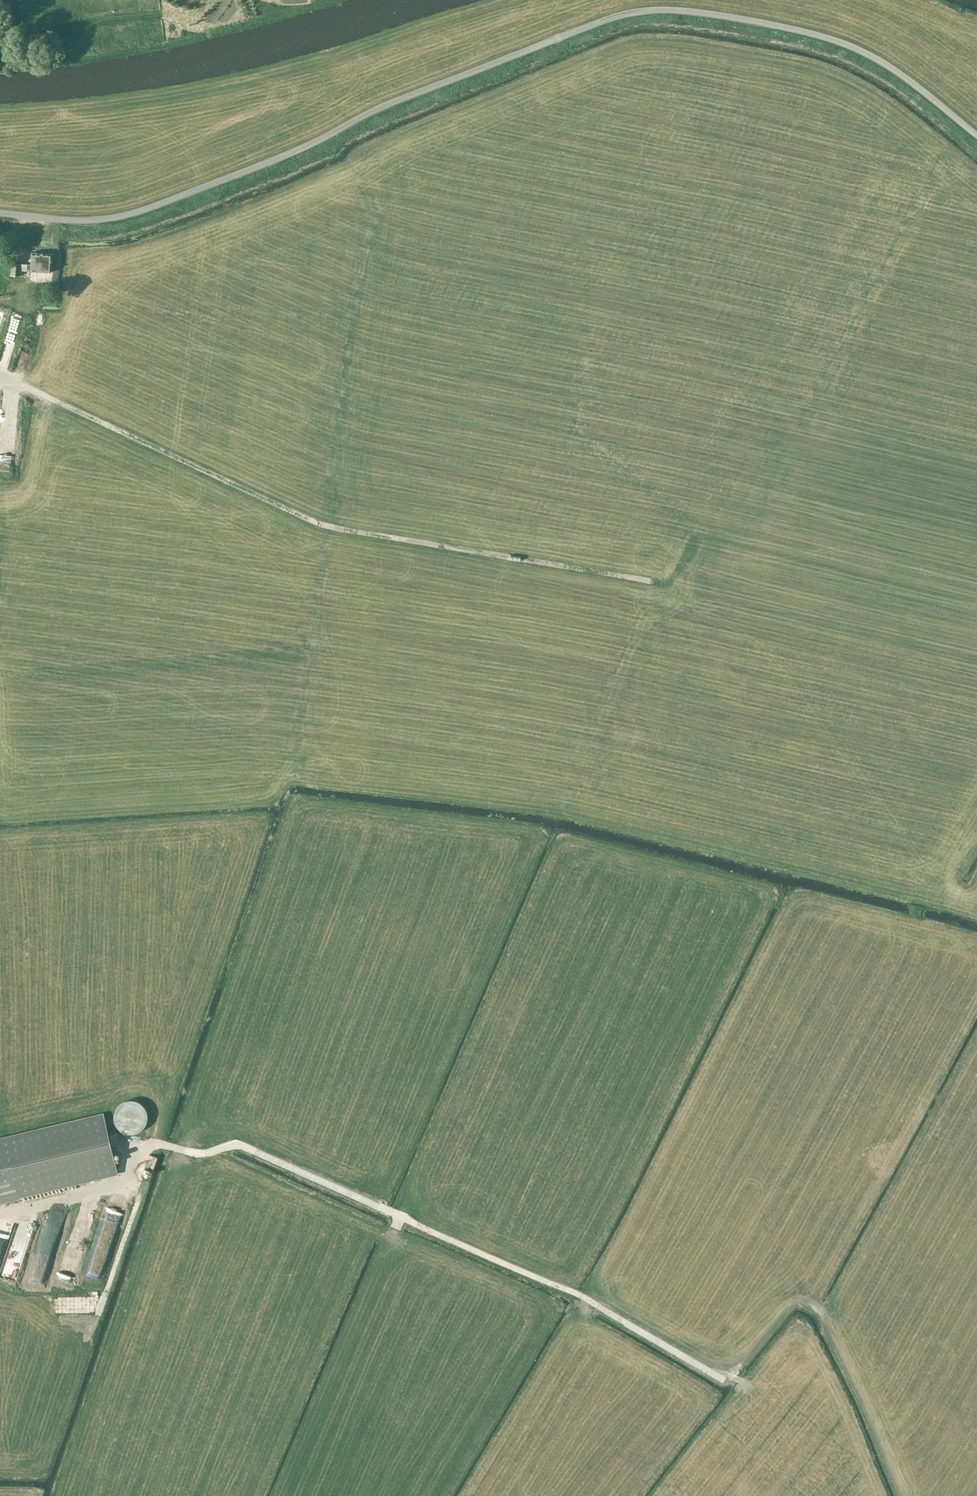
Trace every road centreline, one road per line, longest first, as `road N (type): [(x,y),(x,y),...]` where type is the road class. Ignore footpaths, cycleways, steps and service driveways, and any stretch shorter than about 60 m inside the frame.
road 1 (unclassified): [(0,214),(85,220),(143,209),(319,140),(390,102),(636,11),(715,14),(847,45),(884,62),(976,135)]

